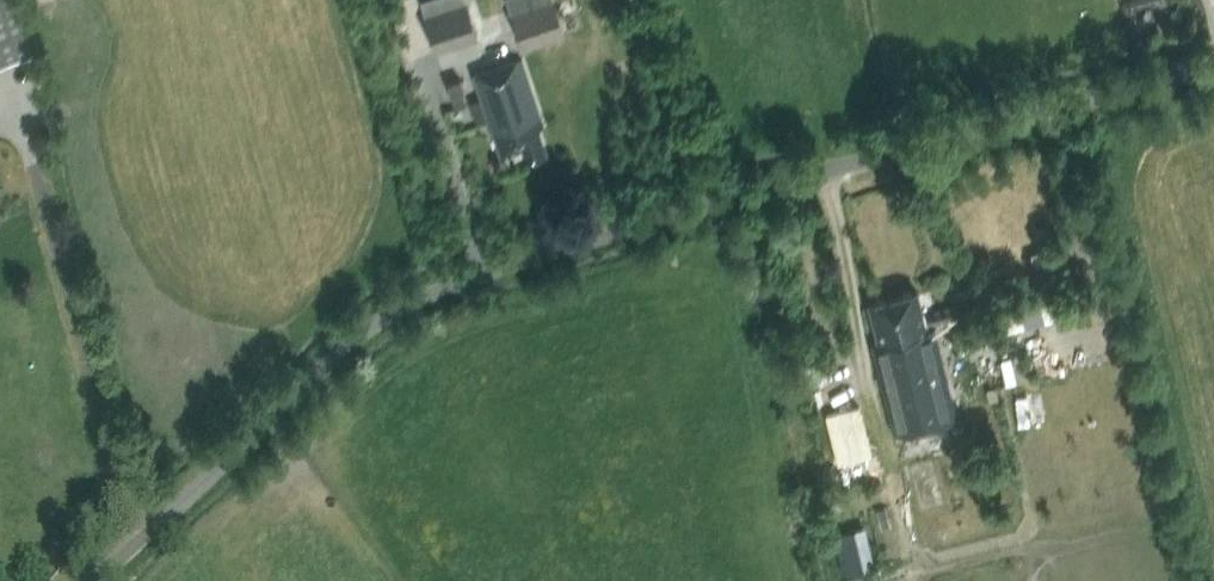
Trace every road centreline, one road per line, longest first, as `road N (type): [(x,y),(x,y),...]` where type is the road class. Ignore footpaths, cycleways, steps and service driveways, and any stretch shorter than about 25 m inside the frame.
road 1 (unclassified): [(92,580),(359,331),(436,289),(1213,62)]
road 2 (track): [(138,539),(12,102)]

